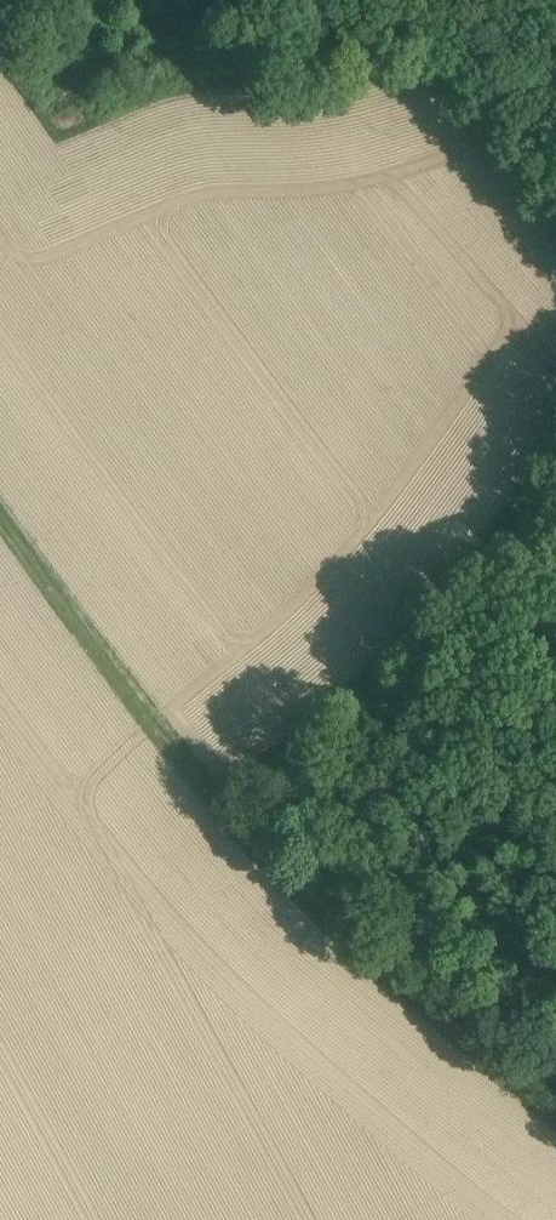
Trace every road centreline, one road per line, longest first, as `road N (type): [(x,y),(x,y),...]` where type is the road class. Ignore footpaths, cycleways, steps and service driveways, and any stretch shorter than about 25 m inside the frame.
road 1 (track): [(0,515),(194,782),(270,872),(466,1055),(555,1121)]

